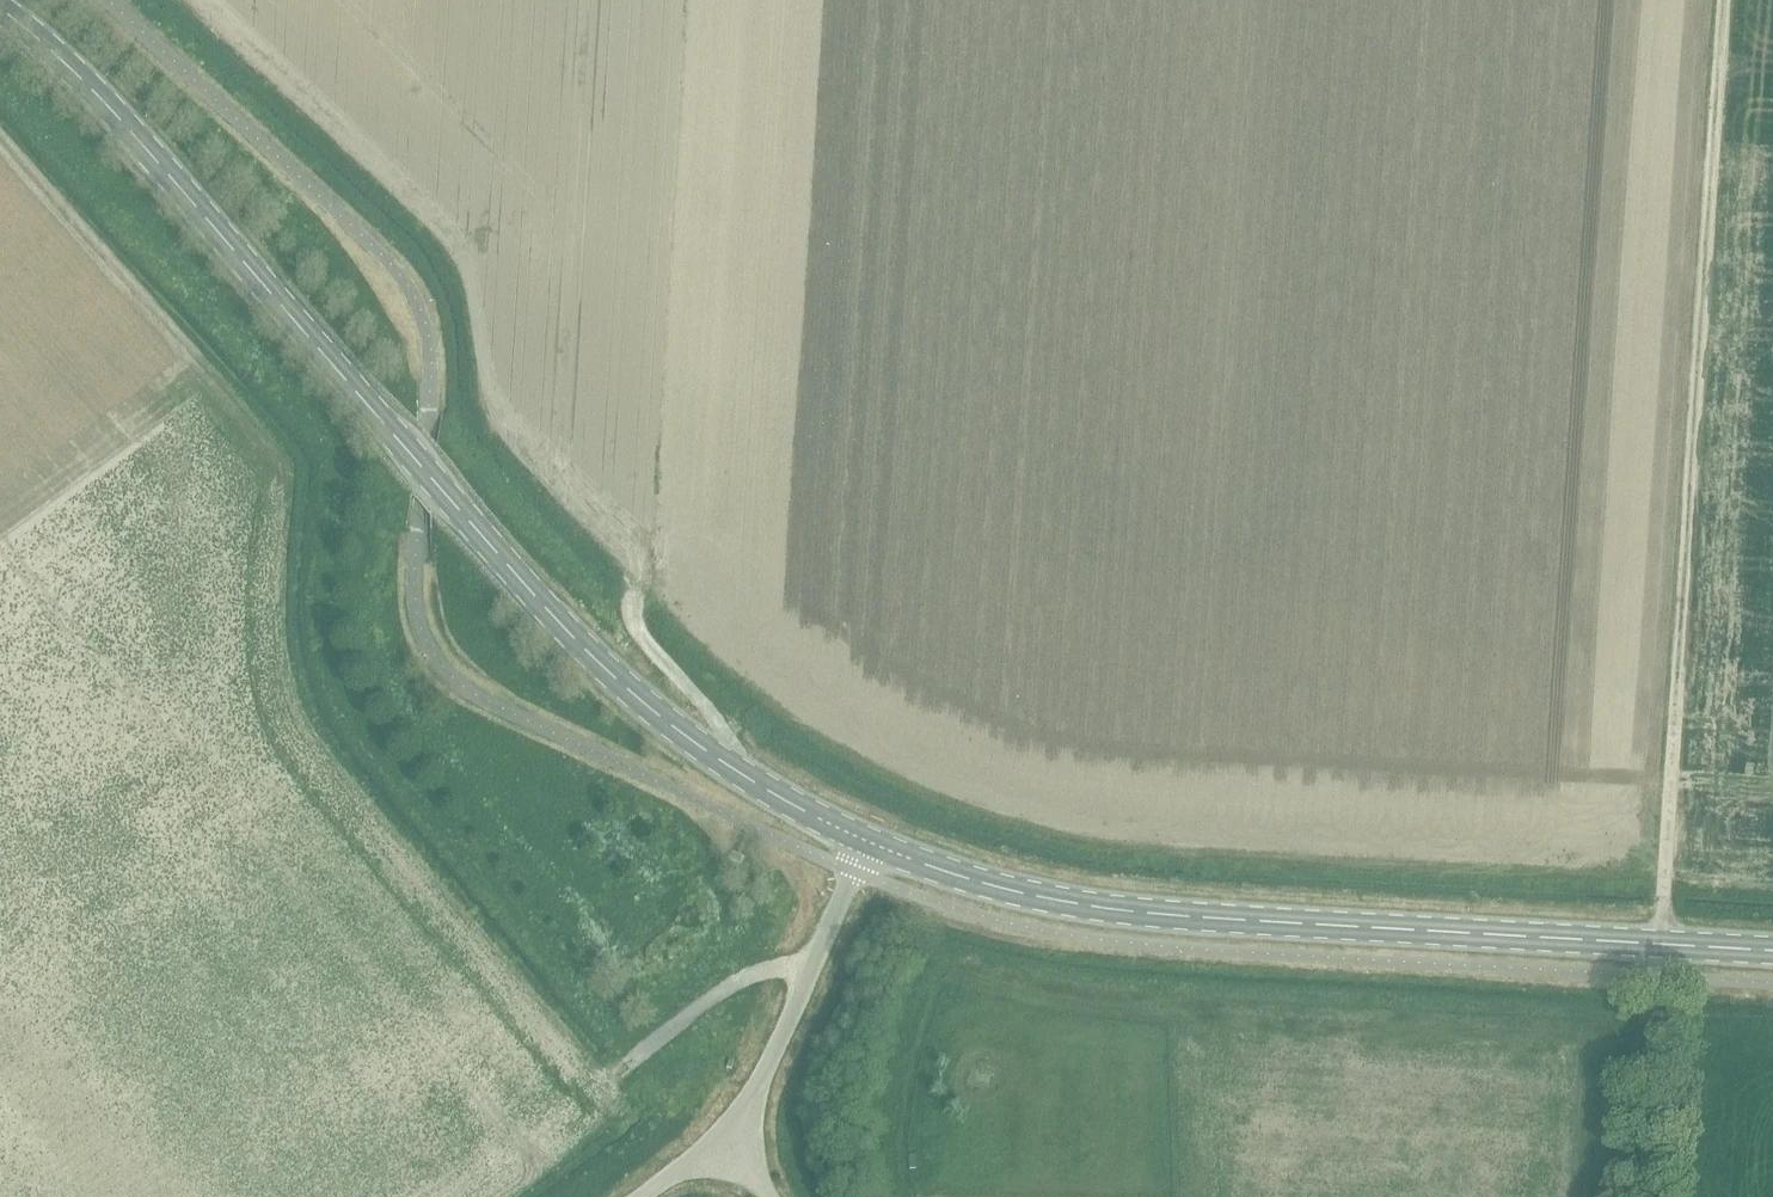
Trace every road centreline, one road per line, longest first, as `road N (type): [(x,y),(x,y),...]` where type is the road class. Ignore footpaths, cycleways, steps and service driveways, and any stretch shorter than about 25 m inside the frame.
road 1 (secondary): [(868,841),(693,744),(628,690),(86,81),(0,7)]
road 2 (track): [(1660,945),(1725,0)]
road 3 (secondary): [(1772,952),(1179,916),(1023,893),(868,841)]
road 4 (unclassified): [(716,1135),(739,1111),(782,1034),(868,841)]
road 5 (track): [(598,1088),(738,983),(791,968),(808,976)]
road 6 (track): [(715,757),(724,733),(634,623),(630,606),(641,590)]

